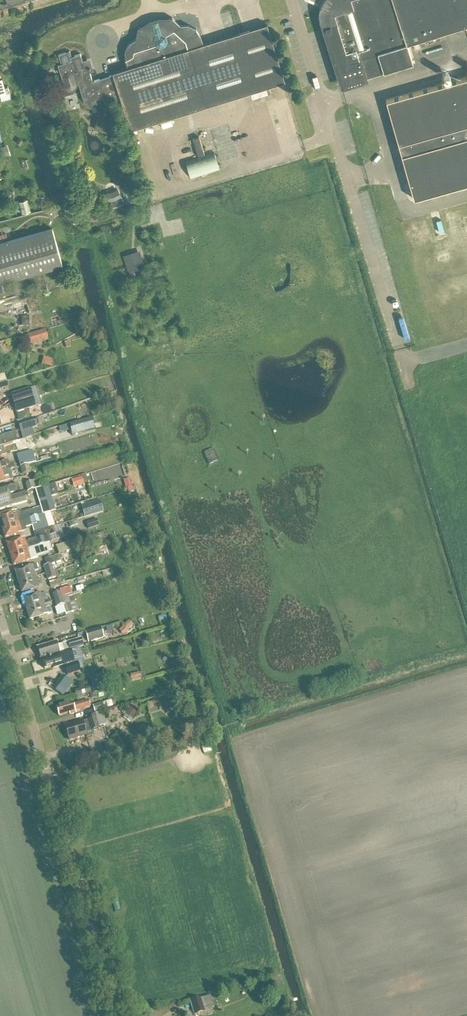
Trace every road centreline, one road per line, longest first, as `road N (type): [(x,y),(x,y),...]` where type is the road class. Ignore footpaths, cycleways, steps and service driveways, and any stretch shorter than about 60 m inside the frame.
road 1 (unclassified): [(119,1015),(0,615)]
road 2 (residential): [(395,342),(293,0)]

